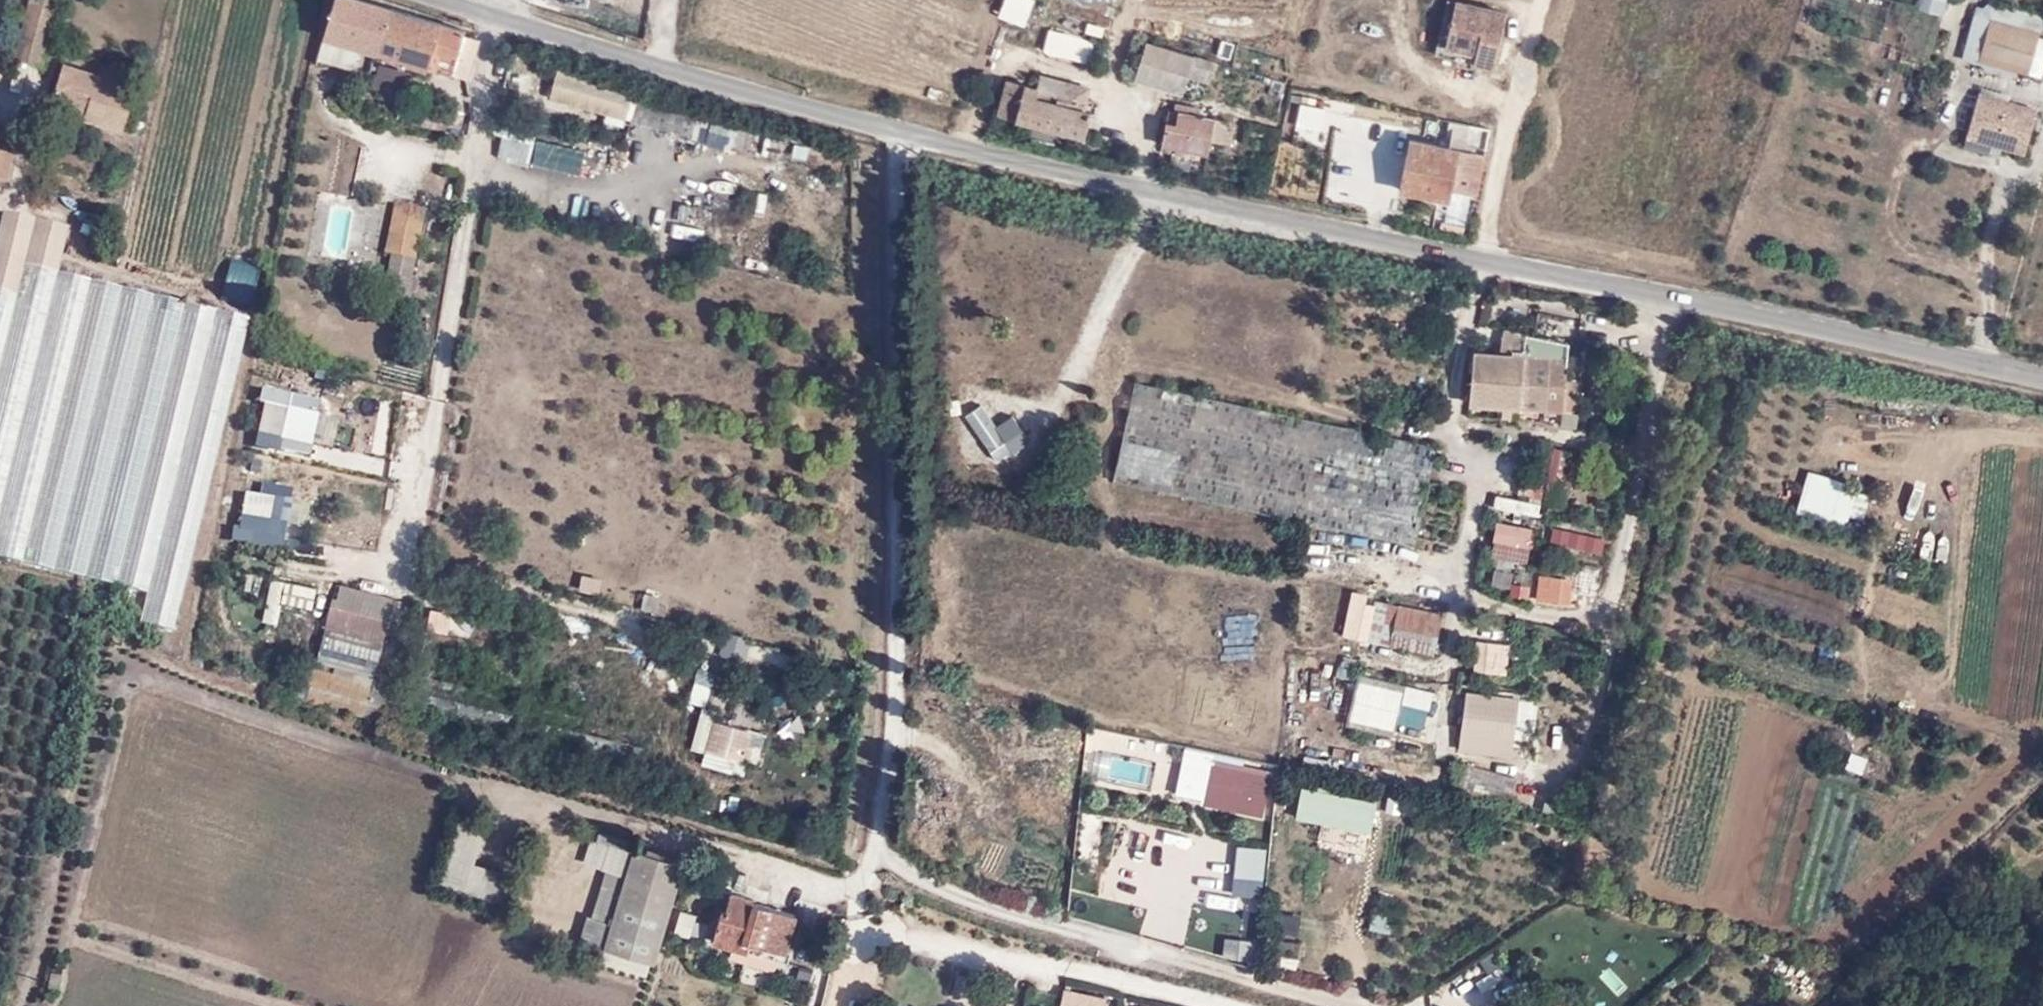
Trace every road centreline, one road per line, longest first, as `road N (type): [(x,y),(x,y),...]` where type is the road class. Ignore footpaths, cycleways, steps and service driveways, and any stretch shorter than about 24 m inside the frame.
road 1 (unclassified): [(447,0),(901,133),(2042,376)]
road 2 (track): [(406,561),(714,641)]
road 3 (track): [(1383,0),(1393,37),(1444,80),(1513,101)]

